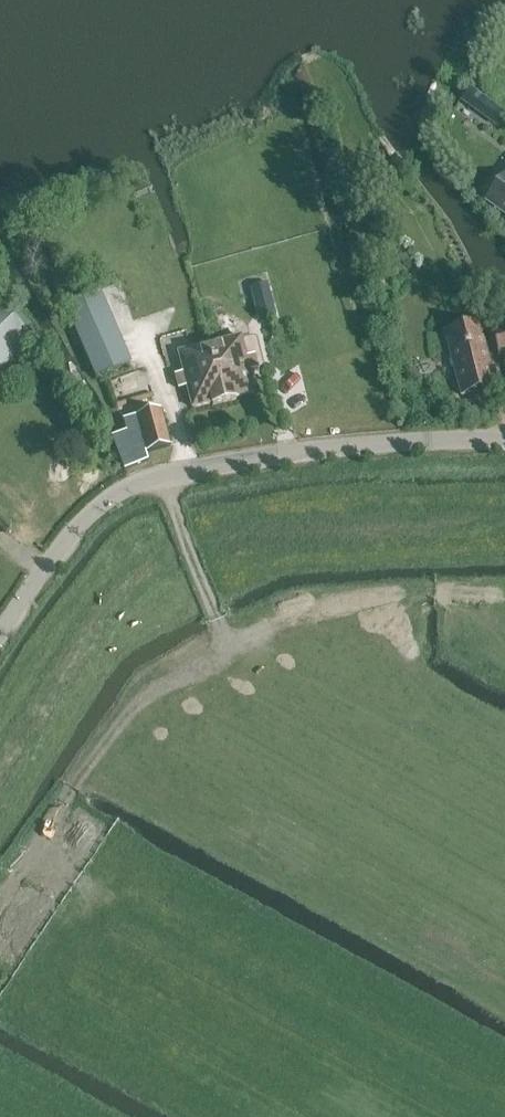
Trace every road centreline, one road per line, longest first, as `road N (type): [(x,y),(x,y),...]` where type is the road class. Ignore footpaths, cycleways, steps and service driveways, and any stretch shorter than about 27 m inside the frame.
road 1 (residential): [(0,629),(40,572),(121,487),(229,457),(504,437)]

